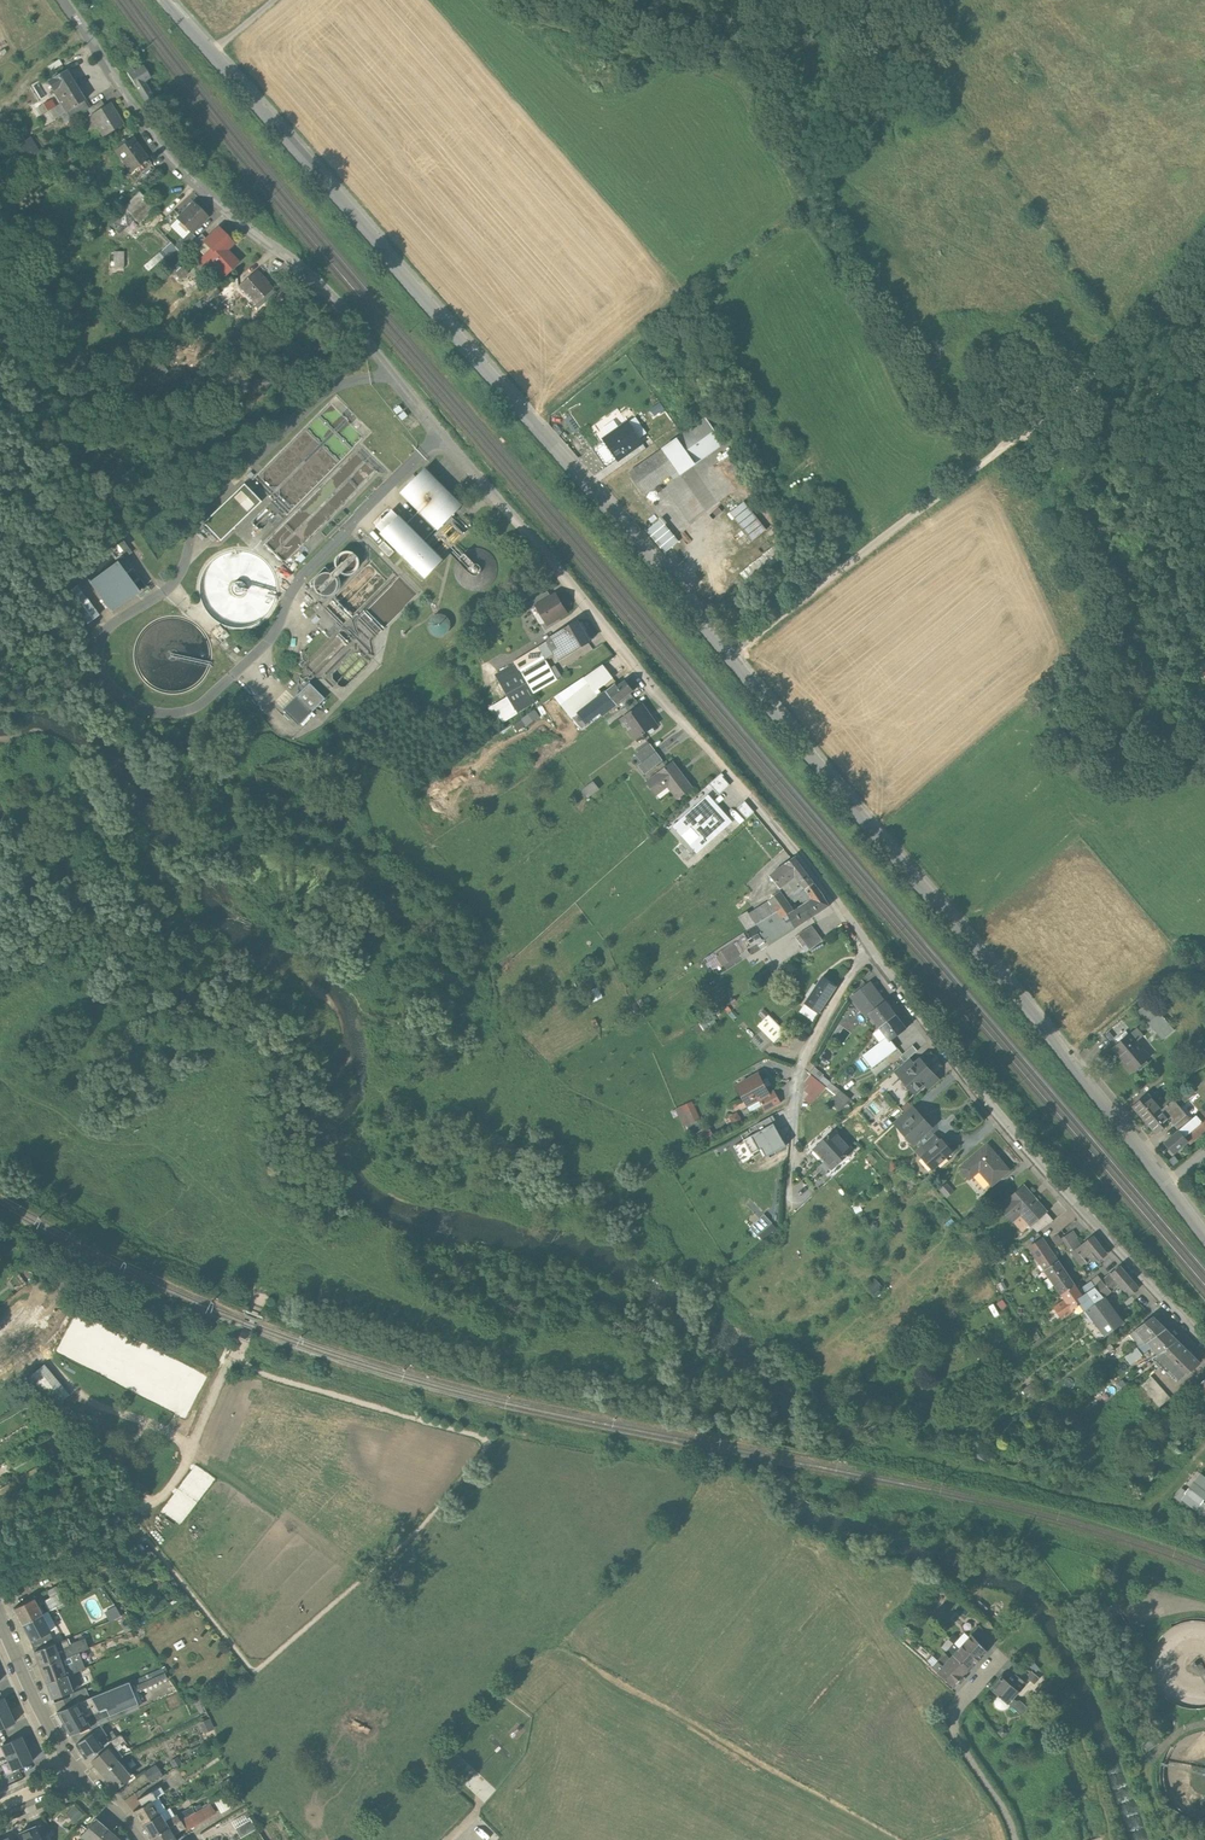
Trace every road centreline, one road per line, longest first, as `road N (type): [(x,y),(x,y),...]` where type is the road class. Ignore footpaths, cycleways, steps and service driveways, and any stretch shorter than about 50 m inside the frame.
road 1 (residential): [(1167,1181),(1030,1005),(653,556),(165,0)]
road 2 (residential): [(870,947),(351,324),(179,160),(62,0)]
road 3 (track): [(493,0),(587,41),(737,82),(803,207),(936,416),(1013,441)]
road 4 (residential): [(1204,1342),(1040,1161),(870,947)]
road 5 (track): [(537,421),(803,207)]
road 6 (residential): [(870,947),(801,1057),(788,1206)]
road 7 (track): [(127,1514),(166,1494),(191,1448),(94,1405),(45,1359)]
road 8 (unclassified): [(1016,1839),(954,1724),(956,1706),(1004,1654)]
road 9 (tertiary): [(80,1773),(0,1619)]
road 10 (track): [(0,1591),(127,1514)]

